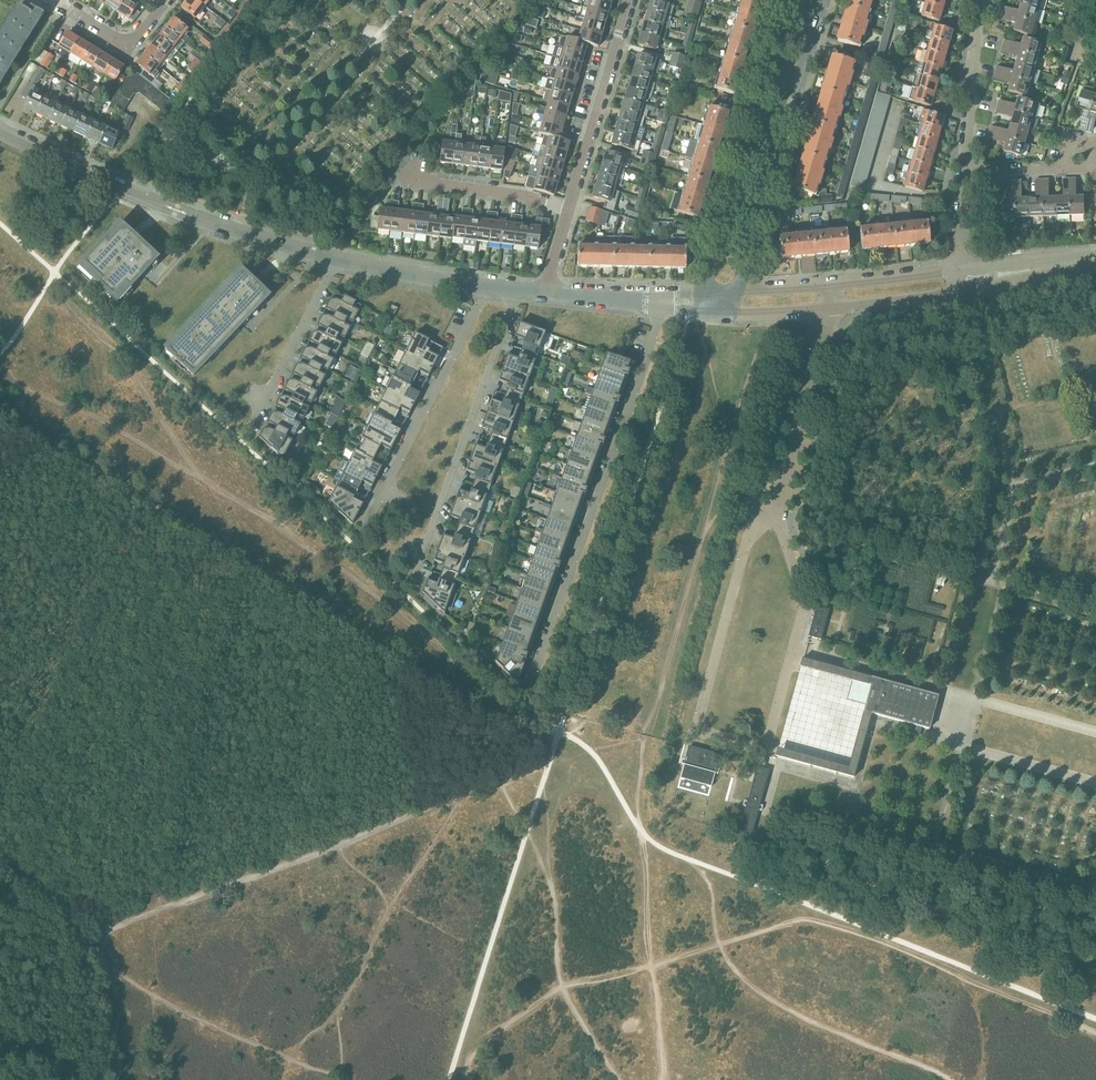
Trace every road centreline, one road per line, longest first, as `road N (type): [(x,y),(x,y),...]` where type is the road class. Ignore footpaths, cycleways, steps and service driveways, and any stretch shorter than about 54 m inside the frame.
road 1 (residential): [(666,303),(535,680)]
road 2 (residential): [(787,0),(689,305)]
road 3 (residential): [(731,306),(825,0)]
road 4 (residential): [(522,291),(422,575)]
road 5 (residential): [(490,286),(366,525)]
road 6 (residential): [(208,227),(0,125)]
road 7 (residential): [(957,269),(768,291),(731,306)]
road 8 (residential): [(731,306),(835,311),(956,290)]
road 9 (residential): [(631,0),(575,210)]
road 10 (residential): [(575,210),(394,180)]
road 11 (residential): [(965,172),(979,0)]
road 12 (residential): [(340,261),(262,413)]
road 13 (residential): [(490,286),(340,261)]
road 14 (residential): [(170,0),(135,41),(119,43),(51,0)]
road 15 (residential): [(965,172),(1062,169),(1072,137)]
road 16 (residential): [(325,257),(208,227)]

